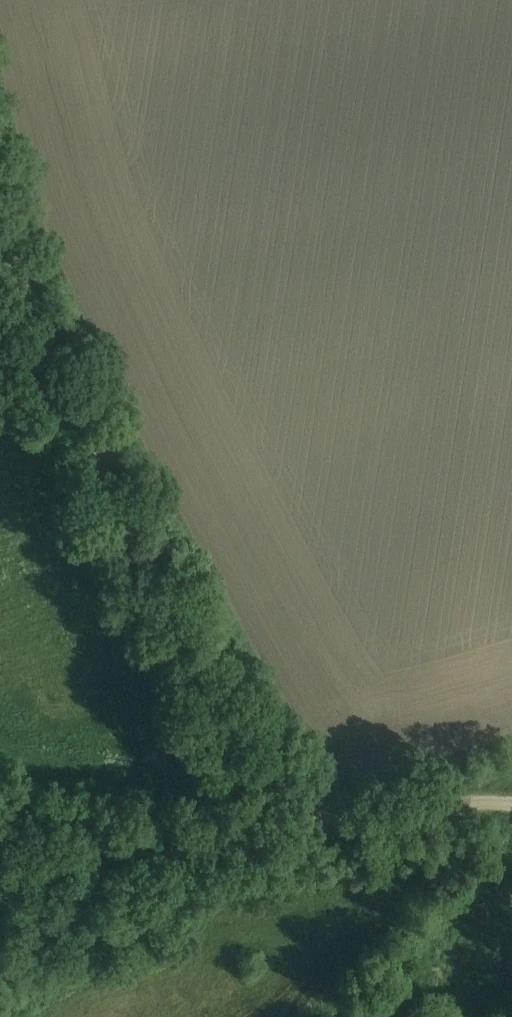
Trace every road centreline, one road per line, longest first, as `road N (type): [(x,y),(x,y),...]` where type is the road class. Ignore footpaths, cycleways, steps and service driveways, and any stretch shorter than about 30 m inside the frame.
road 1 (track): [(316,834),(311,808),(242,744),(207,690),(0,255)]
road 2 (unclassified): [(0,857),(316,834),(469,802),(511,806)]

